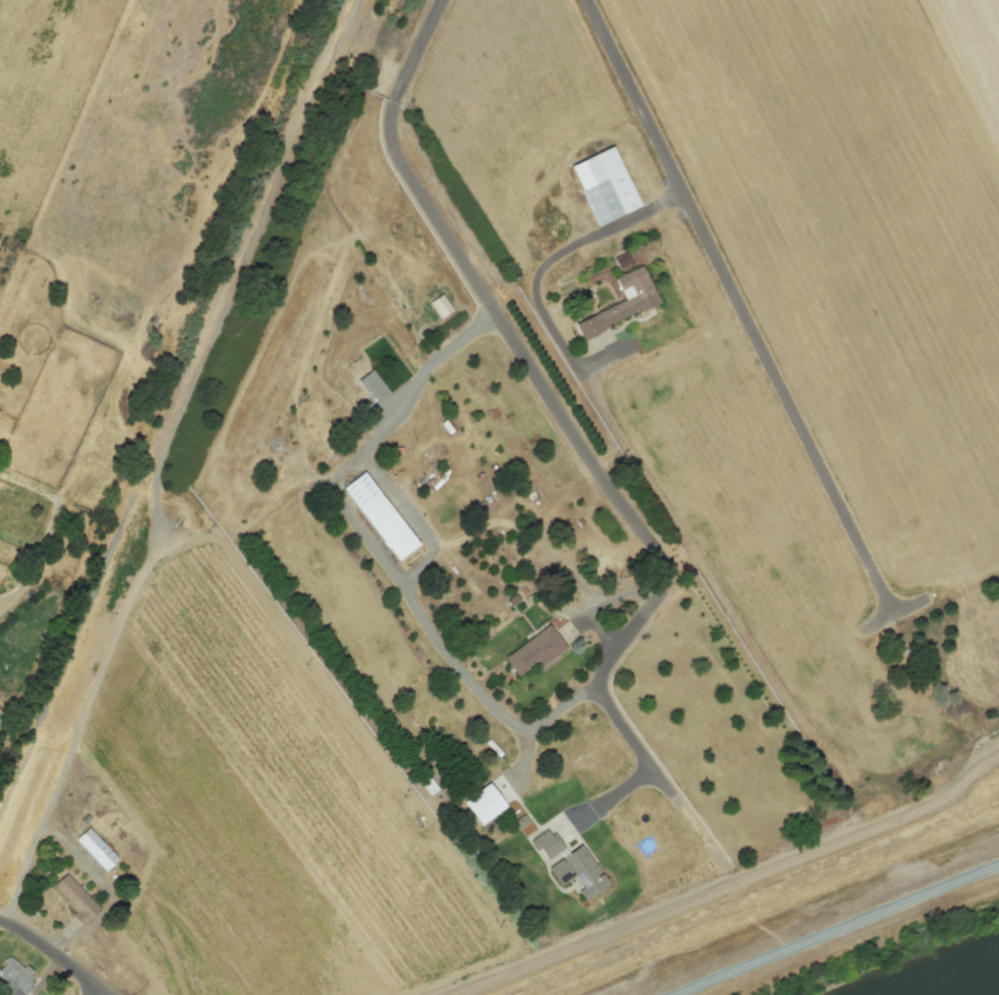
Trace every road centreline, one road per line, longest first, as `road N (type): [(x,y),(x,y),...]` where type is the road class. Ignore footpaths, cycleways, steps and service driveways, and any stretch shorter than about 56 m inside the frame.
road 1 (residential): [(441,0),(392,110),(390,157),(652,558),(660,595),(604,671),(598,692),(650,769)]
road 2 (residential): [(585,0),(891,618)]
road 3 (residential): [(667,994),(998,868)]
road 4 (residential): [(429,540),(406,590),(455,665),(495,707),(532,729),(600,684)]
road 5 (residential): [(650,769),(758,904),(813,905),(908,877)]
road 6 (residential): [(494,311),(435,358),(367,447),(370,466),(429,540)]
road 7 (residential): [(616,994),(680,941),(757,902)]
road 8 (residential): [(0,922),(103,994)]

